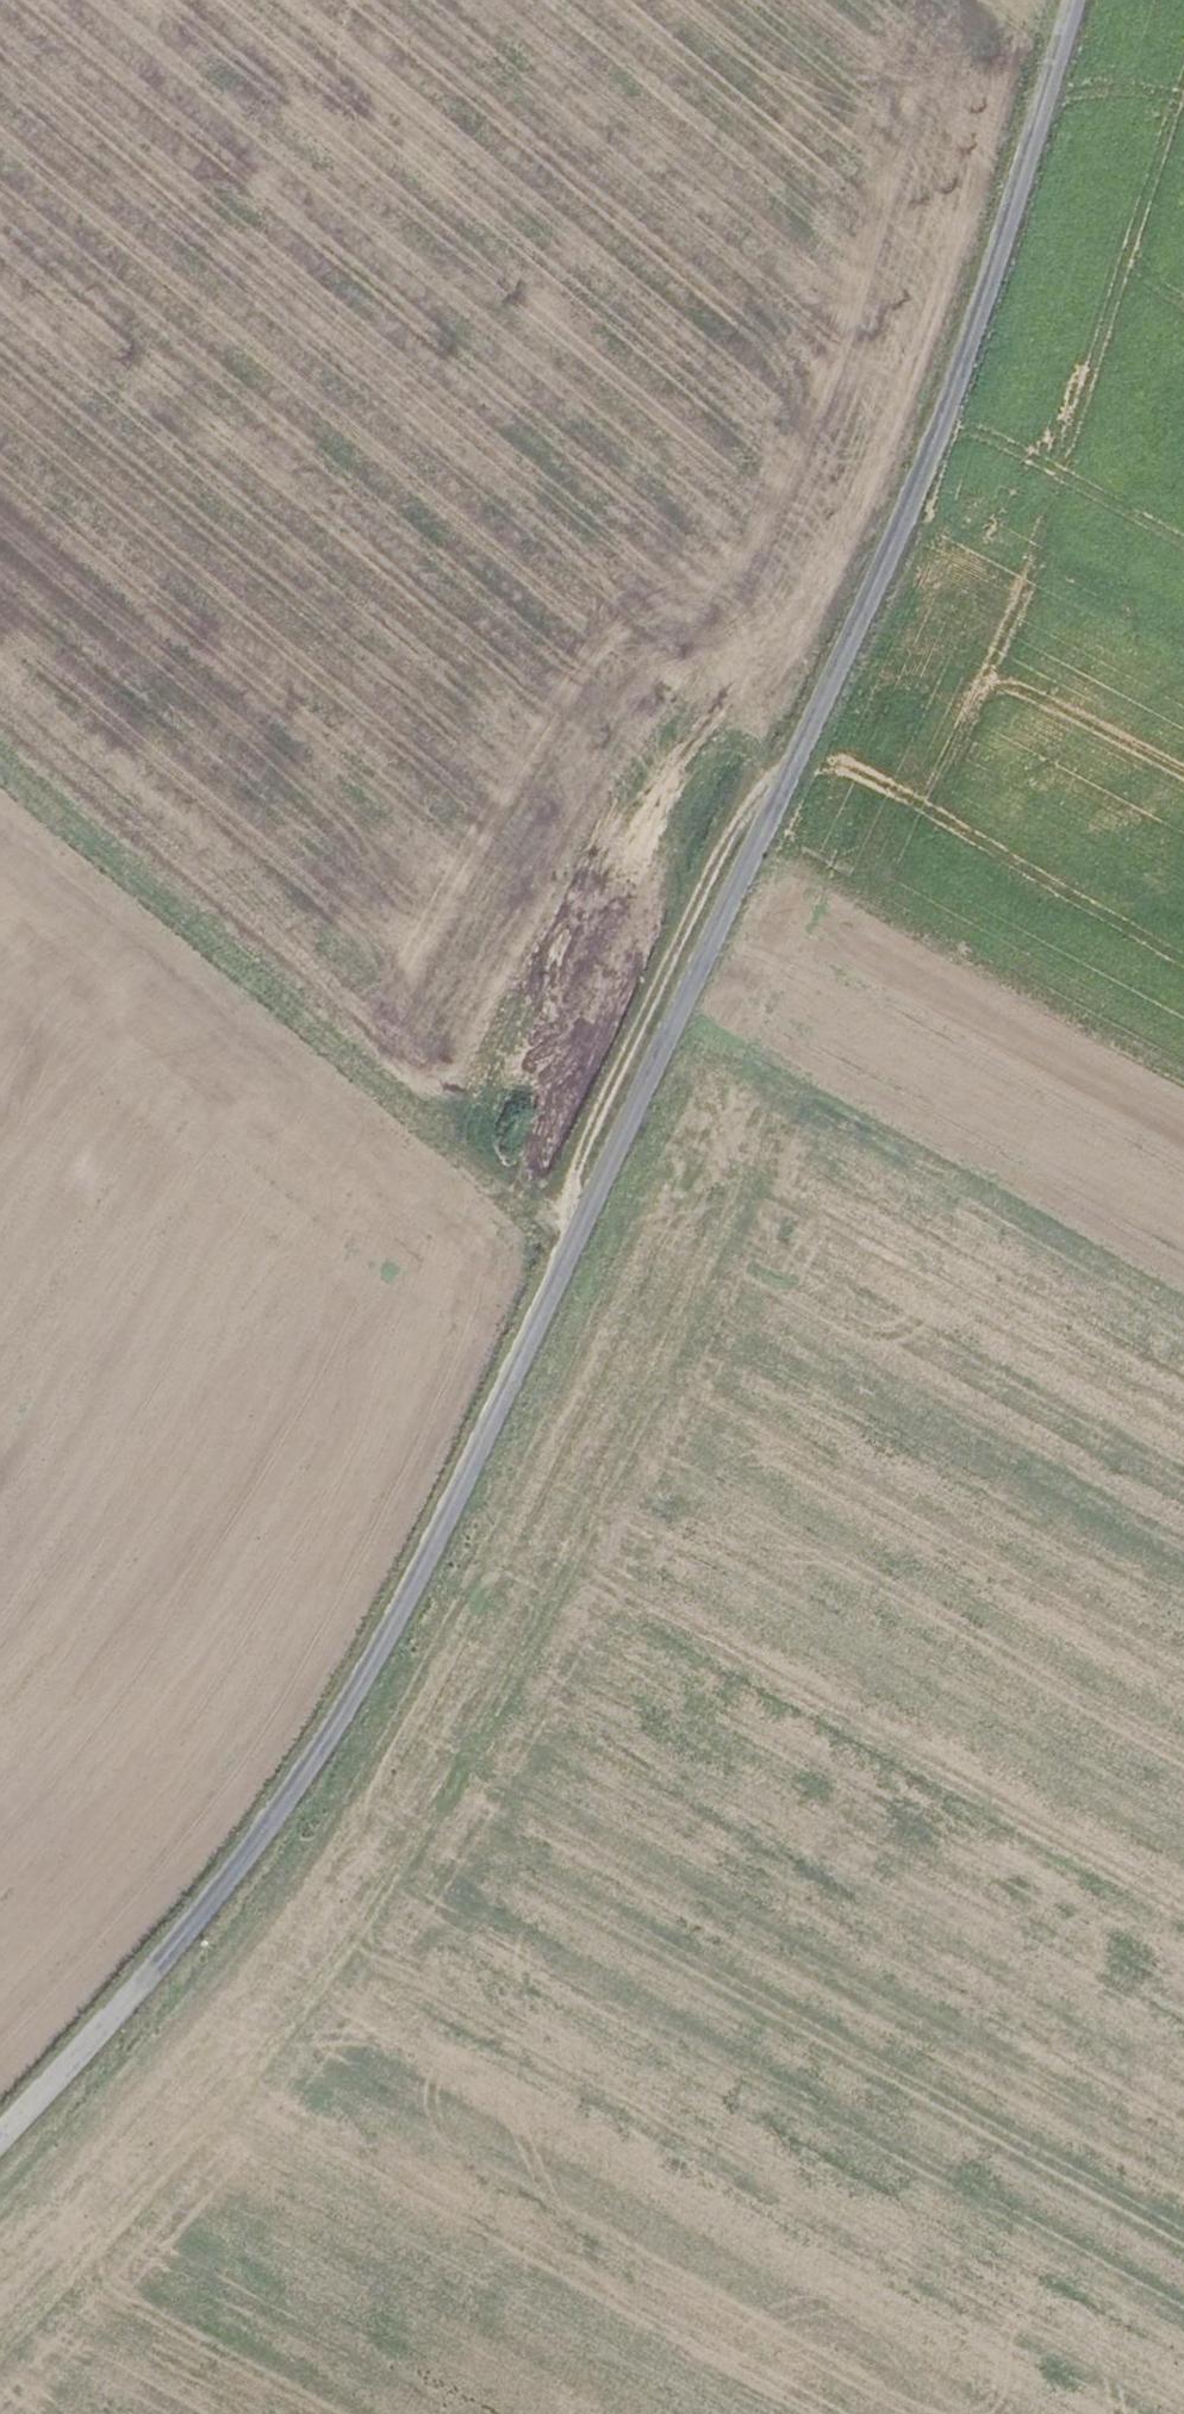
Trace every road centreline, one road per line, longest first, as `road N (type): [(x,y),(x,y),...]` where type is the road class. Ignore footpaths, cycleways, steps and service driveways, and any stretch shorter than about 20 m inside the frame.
road 1 (unclassified): [(0,2132),(240,1865),(347,1704),(447,1516),(913,496),(1072,0)]

